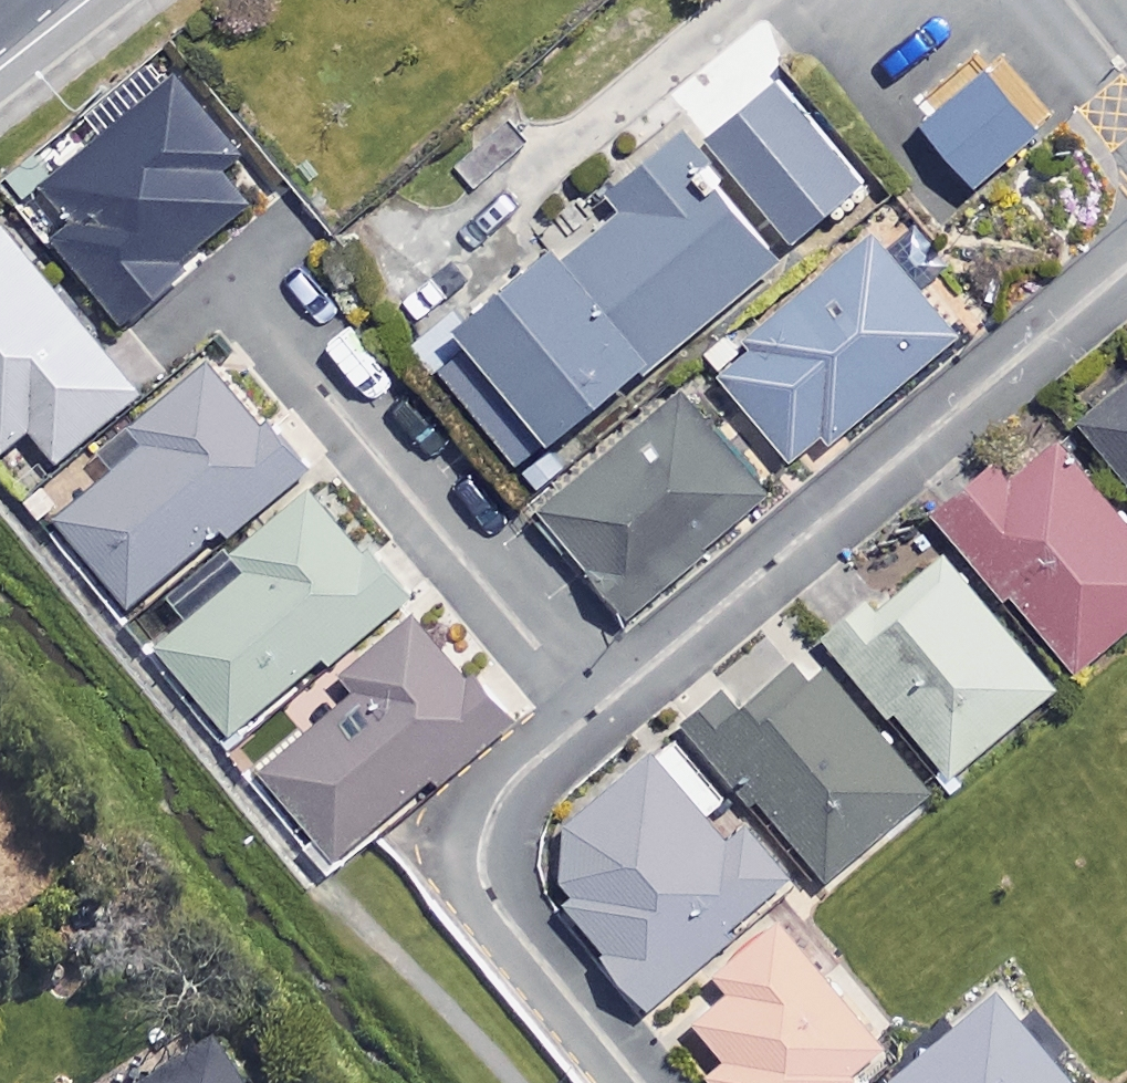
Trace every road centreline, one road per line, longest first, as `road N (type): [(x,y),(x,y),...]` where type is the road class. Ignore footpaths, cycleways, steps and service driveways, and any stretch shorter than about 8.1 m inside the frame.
road 1 (residential): [(641,1082),(490,896),(483,873),(492,812),(509,786),(605,702),(1126,264)]

